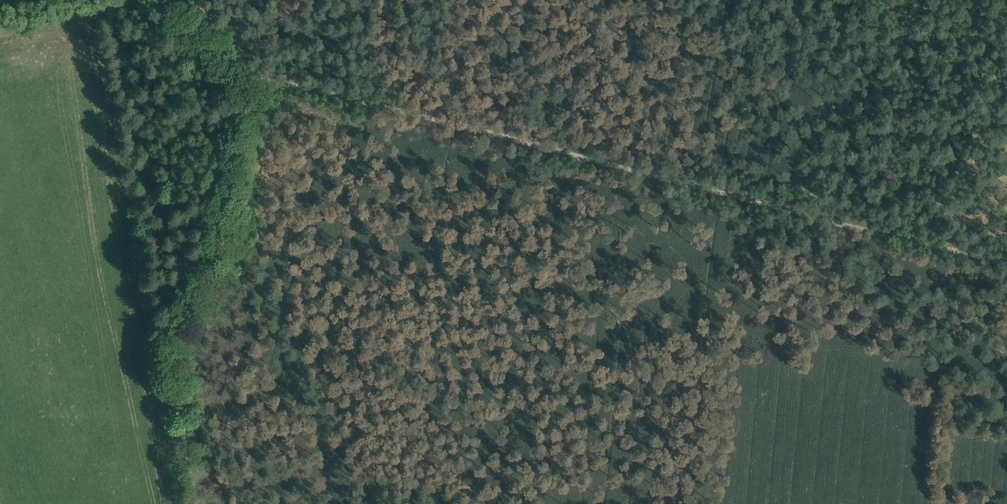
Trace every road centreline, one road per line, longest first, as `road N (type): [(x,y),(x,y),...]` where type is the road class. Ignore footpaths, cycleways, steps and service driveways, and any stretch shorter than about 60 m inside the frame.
road 1 (track): [(257,70),(1006,267)]

